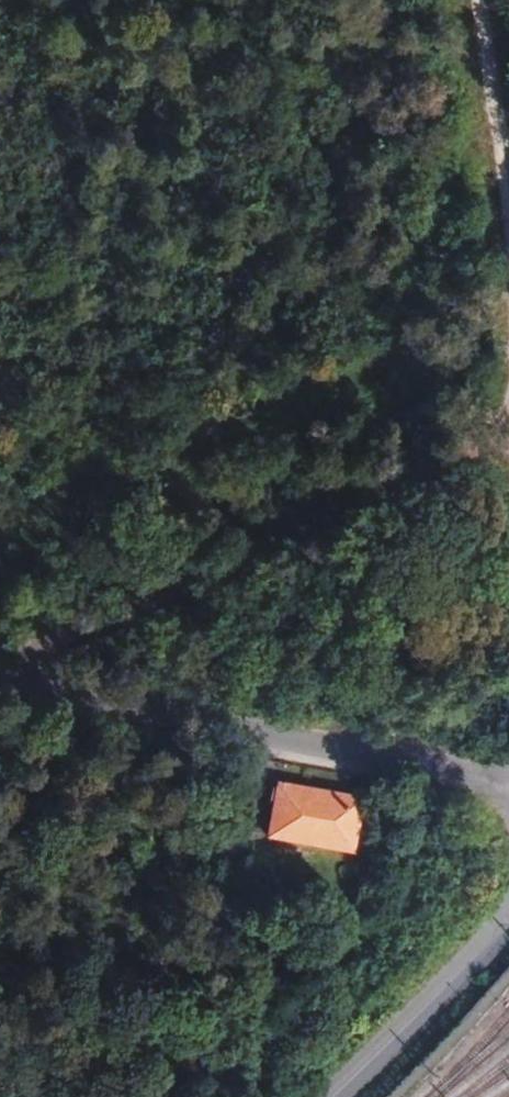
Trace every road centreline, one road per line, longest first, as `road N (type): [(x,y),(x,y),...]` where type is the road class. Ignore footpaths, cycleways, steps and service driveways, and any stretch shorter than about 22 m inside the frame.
road 1 (tertiary): [(443,769),(50,690)]
road 2 (tertiary): [(508,919),(330,1096)]
road 3 (track): [(482,0),(508,189)]

